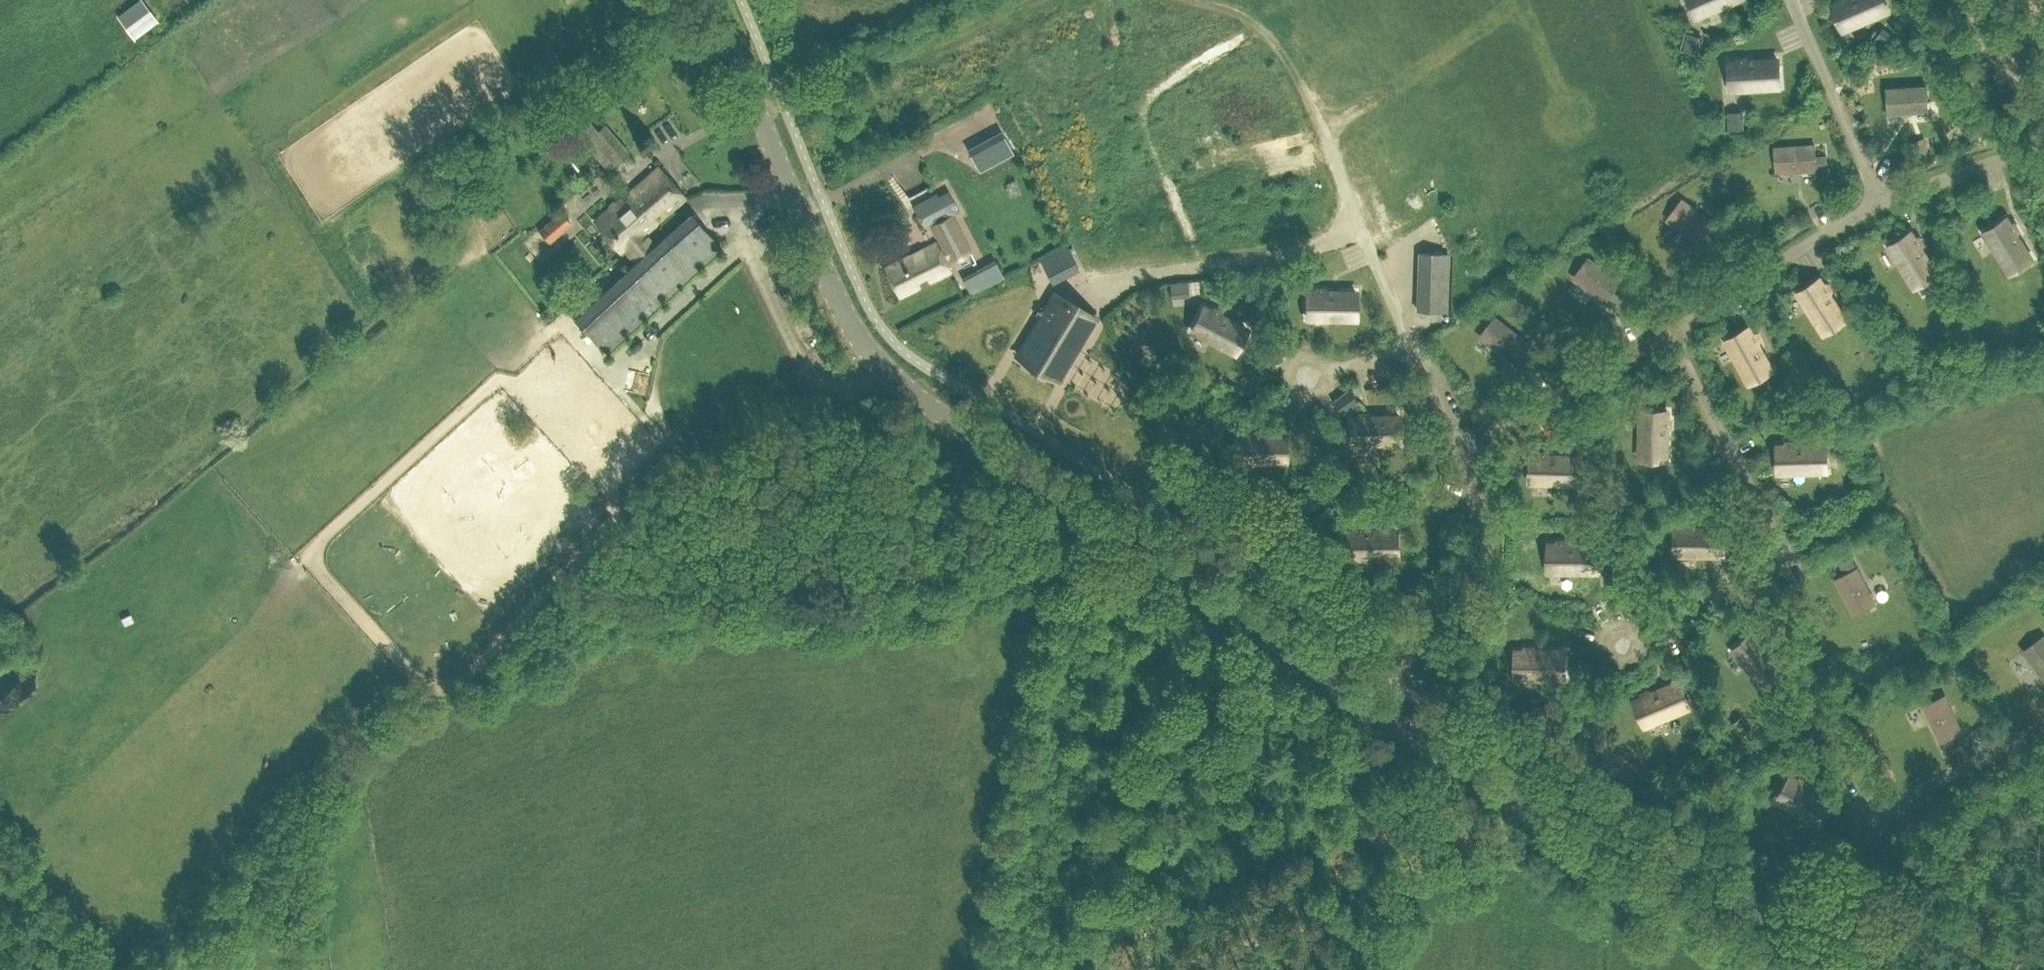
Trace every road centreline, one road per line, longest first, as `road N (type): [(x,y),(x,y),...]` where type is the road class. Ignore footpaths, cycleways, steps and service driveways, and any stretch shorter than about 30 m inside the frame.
road 1 (tertiary): [(1757,969),(953,425),(866,354),(707,0)]
road 2 (track): [(1308,805),(1256,850),(1098,937),(1058,969)]

